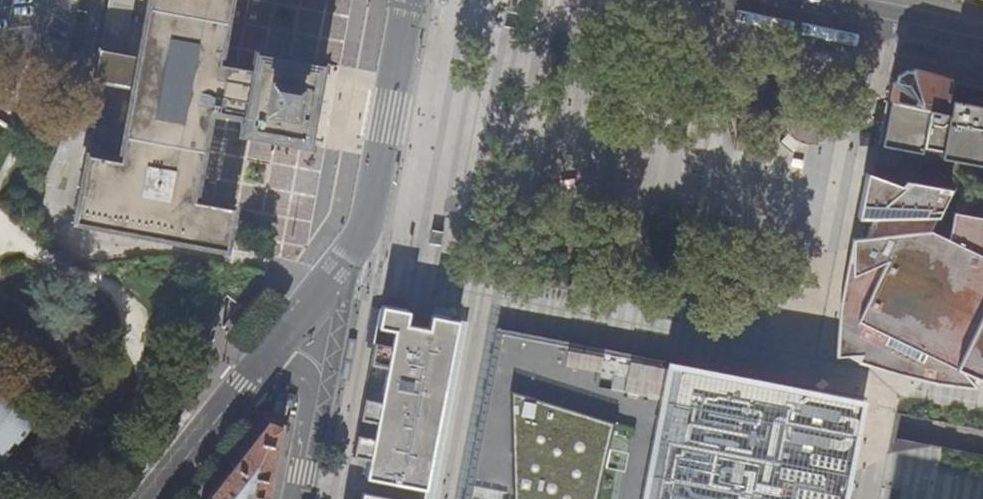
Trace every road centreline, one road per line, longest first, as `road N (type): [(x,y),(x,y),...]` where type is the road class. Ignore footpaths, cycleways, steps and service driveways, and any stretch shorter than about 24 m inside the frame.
road 1 (residential): [(298,498),(316,403),(305,373),(270,350),(152,498)]
road 2 (residential): [(982,40),(783,0)]

